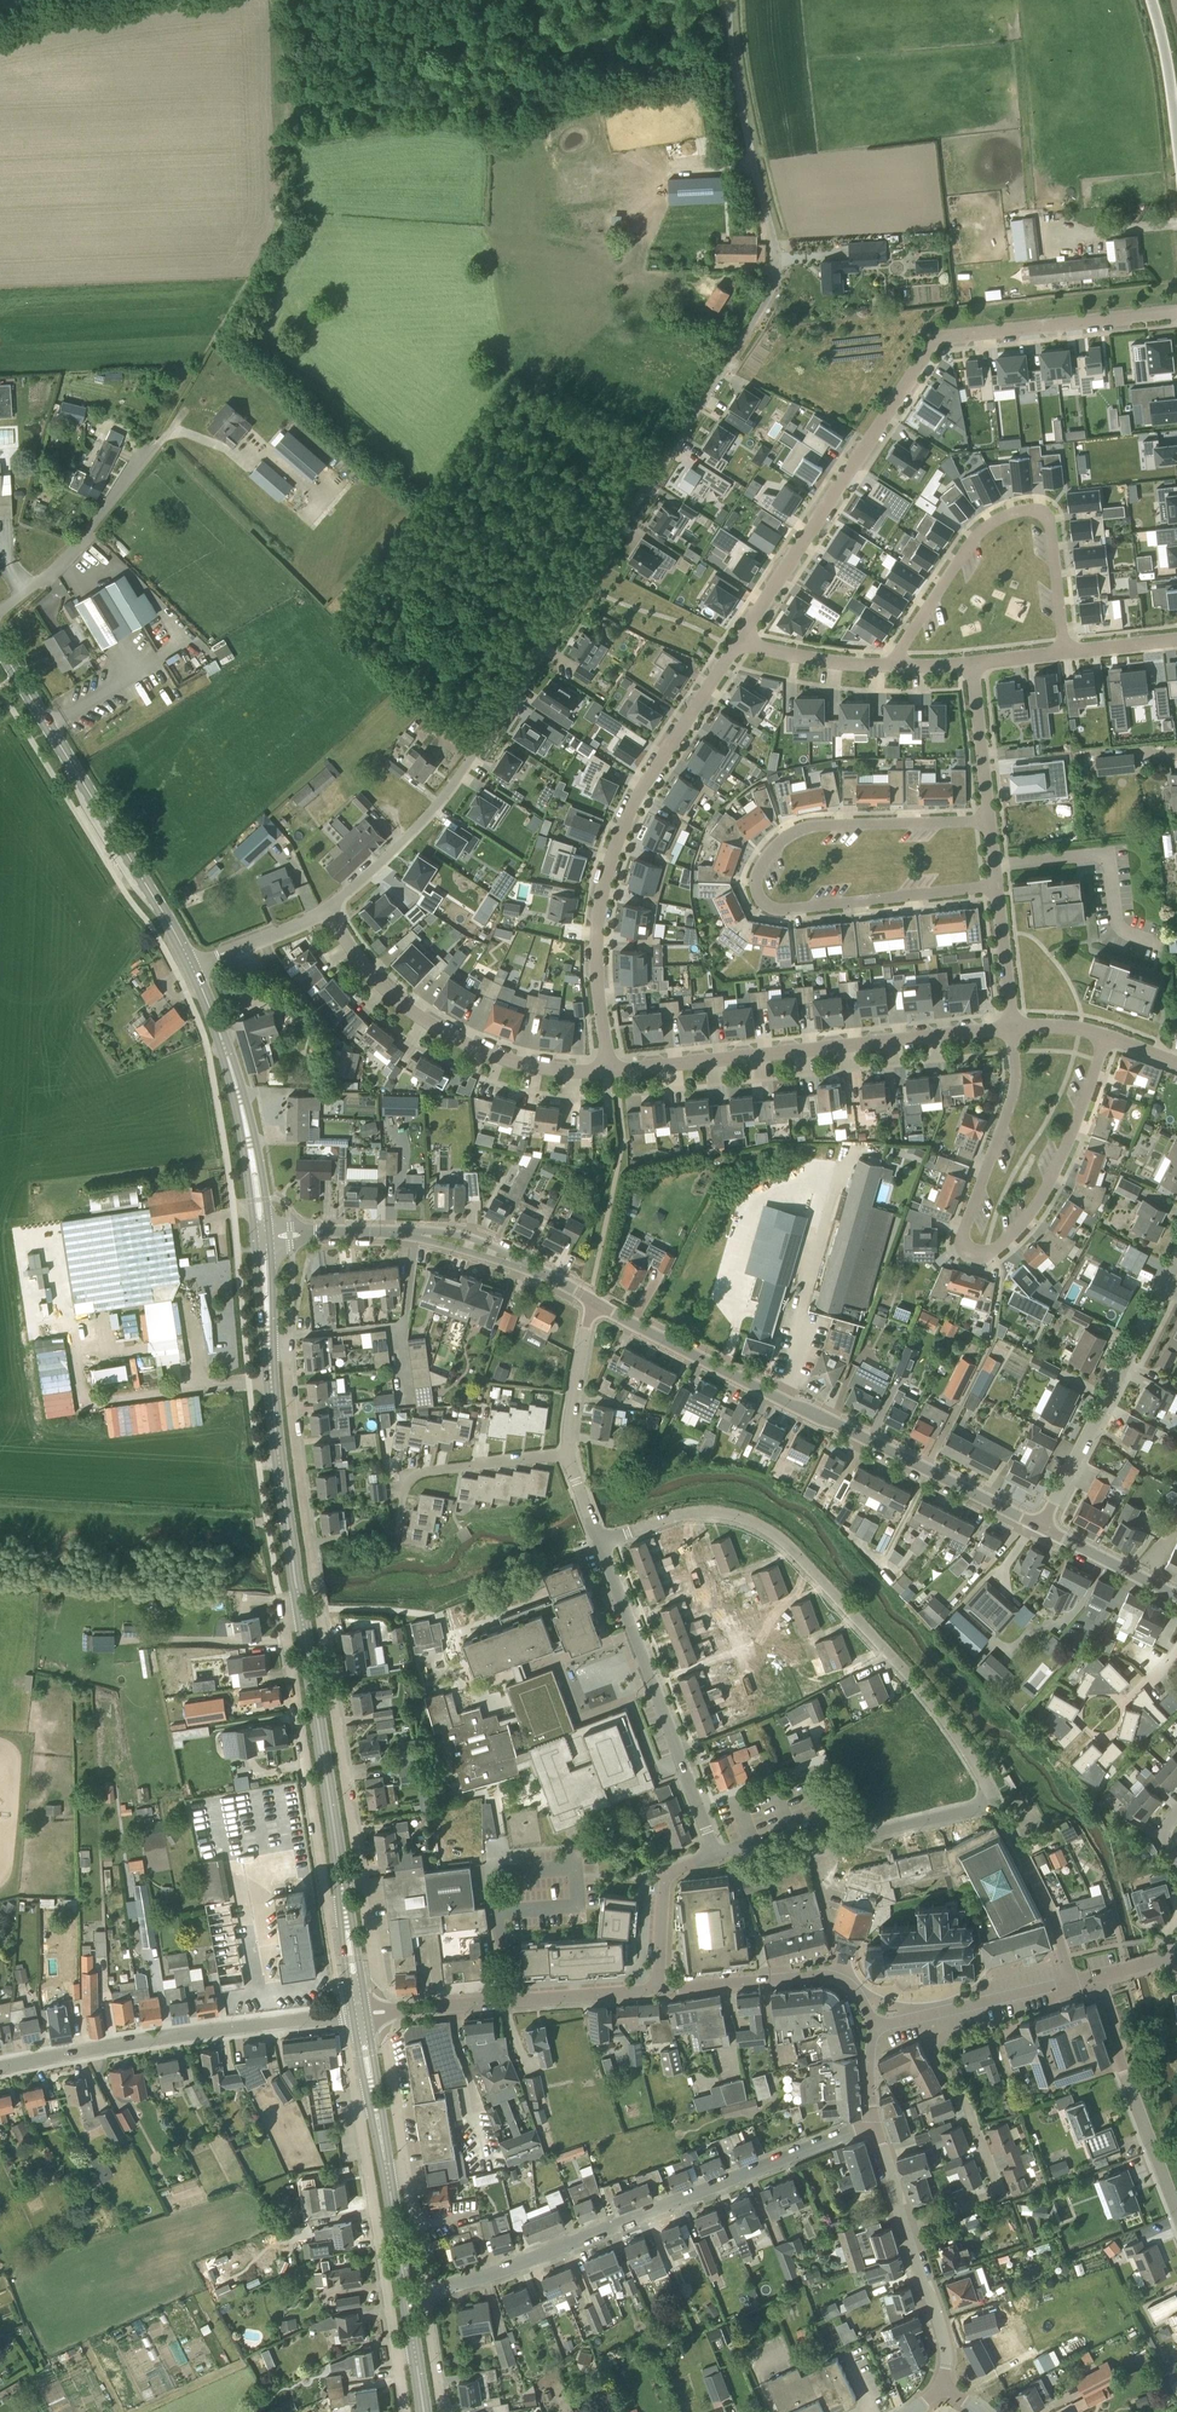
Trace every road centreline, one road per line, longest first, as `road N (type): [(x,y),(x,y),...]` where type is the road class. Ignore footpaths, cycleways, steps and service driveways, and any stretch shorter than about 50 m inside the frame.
road 1 (residential): [(327,910),(390,854),(466,766),(765,306),(775,274)]
road 2 (residential): [(1176,312),(939,340),(739,640)]
road 3 (residential): [(360,1874),(287,1346),(269,1347)]
road 4 (residential): [(989,821),(807,827),(771,851),(755,888),(776,909),(997,886)]
road 5 (residential): [(1012,1027),(1014,1089),(964,1228),(968,1252),(980,1256),(1021,1225),(1047,1187),(1104,1036)]
road 6 (tertiary): [(1041,1527),(591,1300)]
road 7 (residential): [(424,2293),(528,2261),(875,2124)]
road 8 (residential): [(739,640),(636,801),(612,857),(596,940),(609,1068)]
road 9 (residential): [(995,1803),(941,1713),(797,1553),(743,1518),(679,1515)]
road 10 (residential): [(1012,1027),(609,1068)]
road 11 (primary): [(193,964),(0,647)]
road 12 (residential): [(1065,650),(1050,528),(1043,513),(1026,510),(993,522),(971,542),(893,666)]
road 13 (residential): [(0,2067),(353,2015)]
road 14 (residential): [(609,1068),(548,1068),(460,1041),(377,981),(327,910)]
road 15 (residential): [(301,1612),(283,1615),(327,1911),(340,1910)]
road 16 (residential): [(714,1853),(601,1544)]
road 17 (residential): [(382,2011),(640,1993),(657,1982)]
road 18 (unclassified): [(775,274),(729,0)]
road 19 (residential): [(1041,1527),(1165,1285)]
road 20 (primary): [(341,1877),(301,1612)]
road 21 (residential): [(368,2098),(356,2101),(397,2353)]
road 22 (primary): [(301,1612),(269,1347)]
road 23 (residential): [(1176,2211),(1122,2063),(1099,1975)]
road 24 (residential): [(873,2026),(860,1996),(828,1975),(657,1982)]
road 25 (residential): [(0,612),(63,567),(162,441)]
road 26 (residential): [(906,2231),(986,2203),(997,2188),(960,2084)]
road 27 (residential): [(399,1519),(408,1481),(420,1472),(569,1453)]
road 28 (residential): [(873,2026),(1070,1982)]
road 29 (residential): [(1070,1982),(1051,1915),(995,1803)]
road 30 (primary): [(230,1064),(256,1248)]
road 31 (residential): [(824,1845),(995,1803)]
road 32 (primary): [(415,2349),(388,2176)]
road 33 (primary): [(269,1228),(256,1141),(230,1064)]
road 34 (residential): [(406,2172),(382,2011)]
road 35 (residential): [(942,2385),(944,2342),(906,2231)]
road 36 (residential): [(970,662),(989,821)]
road 37 (residential): [(714,1853),(665,1878),(657,1982)]
road 38 (tertiary): [(536,1270),(468,1237),(387,1233)]
road 39 (residential): [(739,640),(824,660),(893,666)]
road 40 (residential): [(569,1453),(591,1300)]
road 41 (tertiary): [(387,1233),(536,1270)]
road 42 (tertiary): [(1176,1595),(1041,1527)]
road 43 (residential): [(193,964),(327,910)]
road 44 (residential): [(997,886),(1012,1027)]
road 45 (residential): [(1176,138),(1152,0)]
road 46 (residential): [(382,2011),(360,1874)]
road 47 (residential): [(424,2293),(406,2172)]
road 48 (residential): [(443,2411),(424,2293)]

